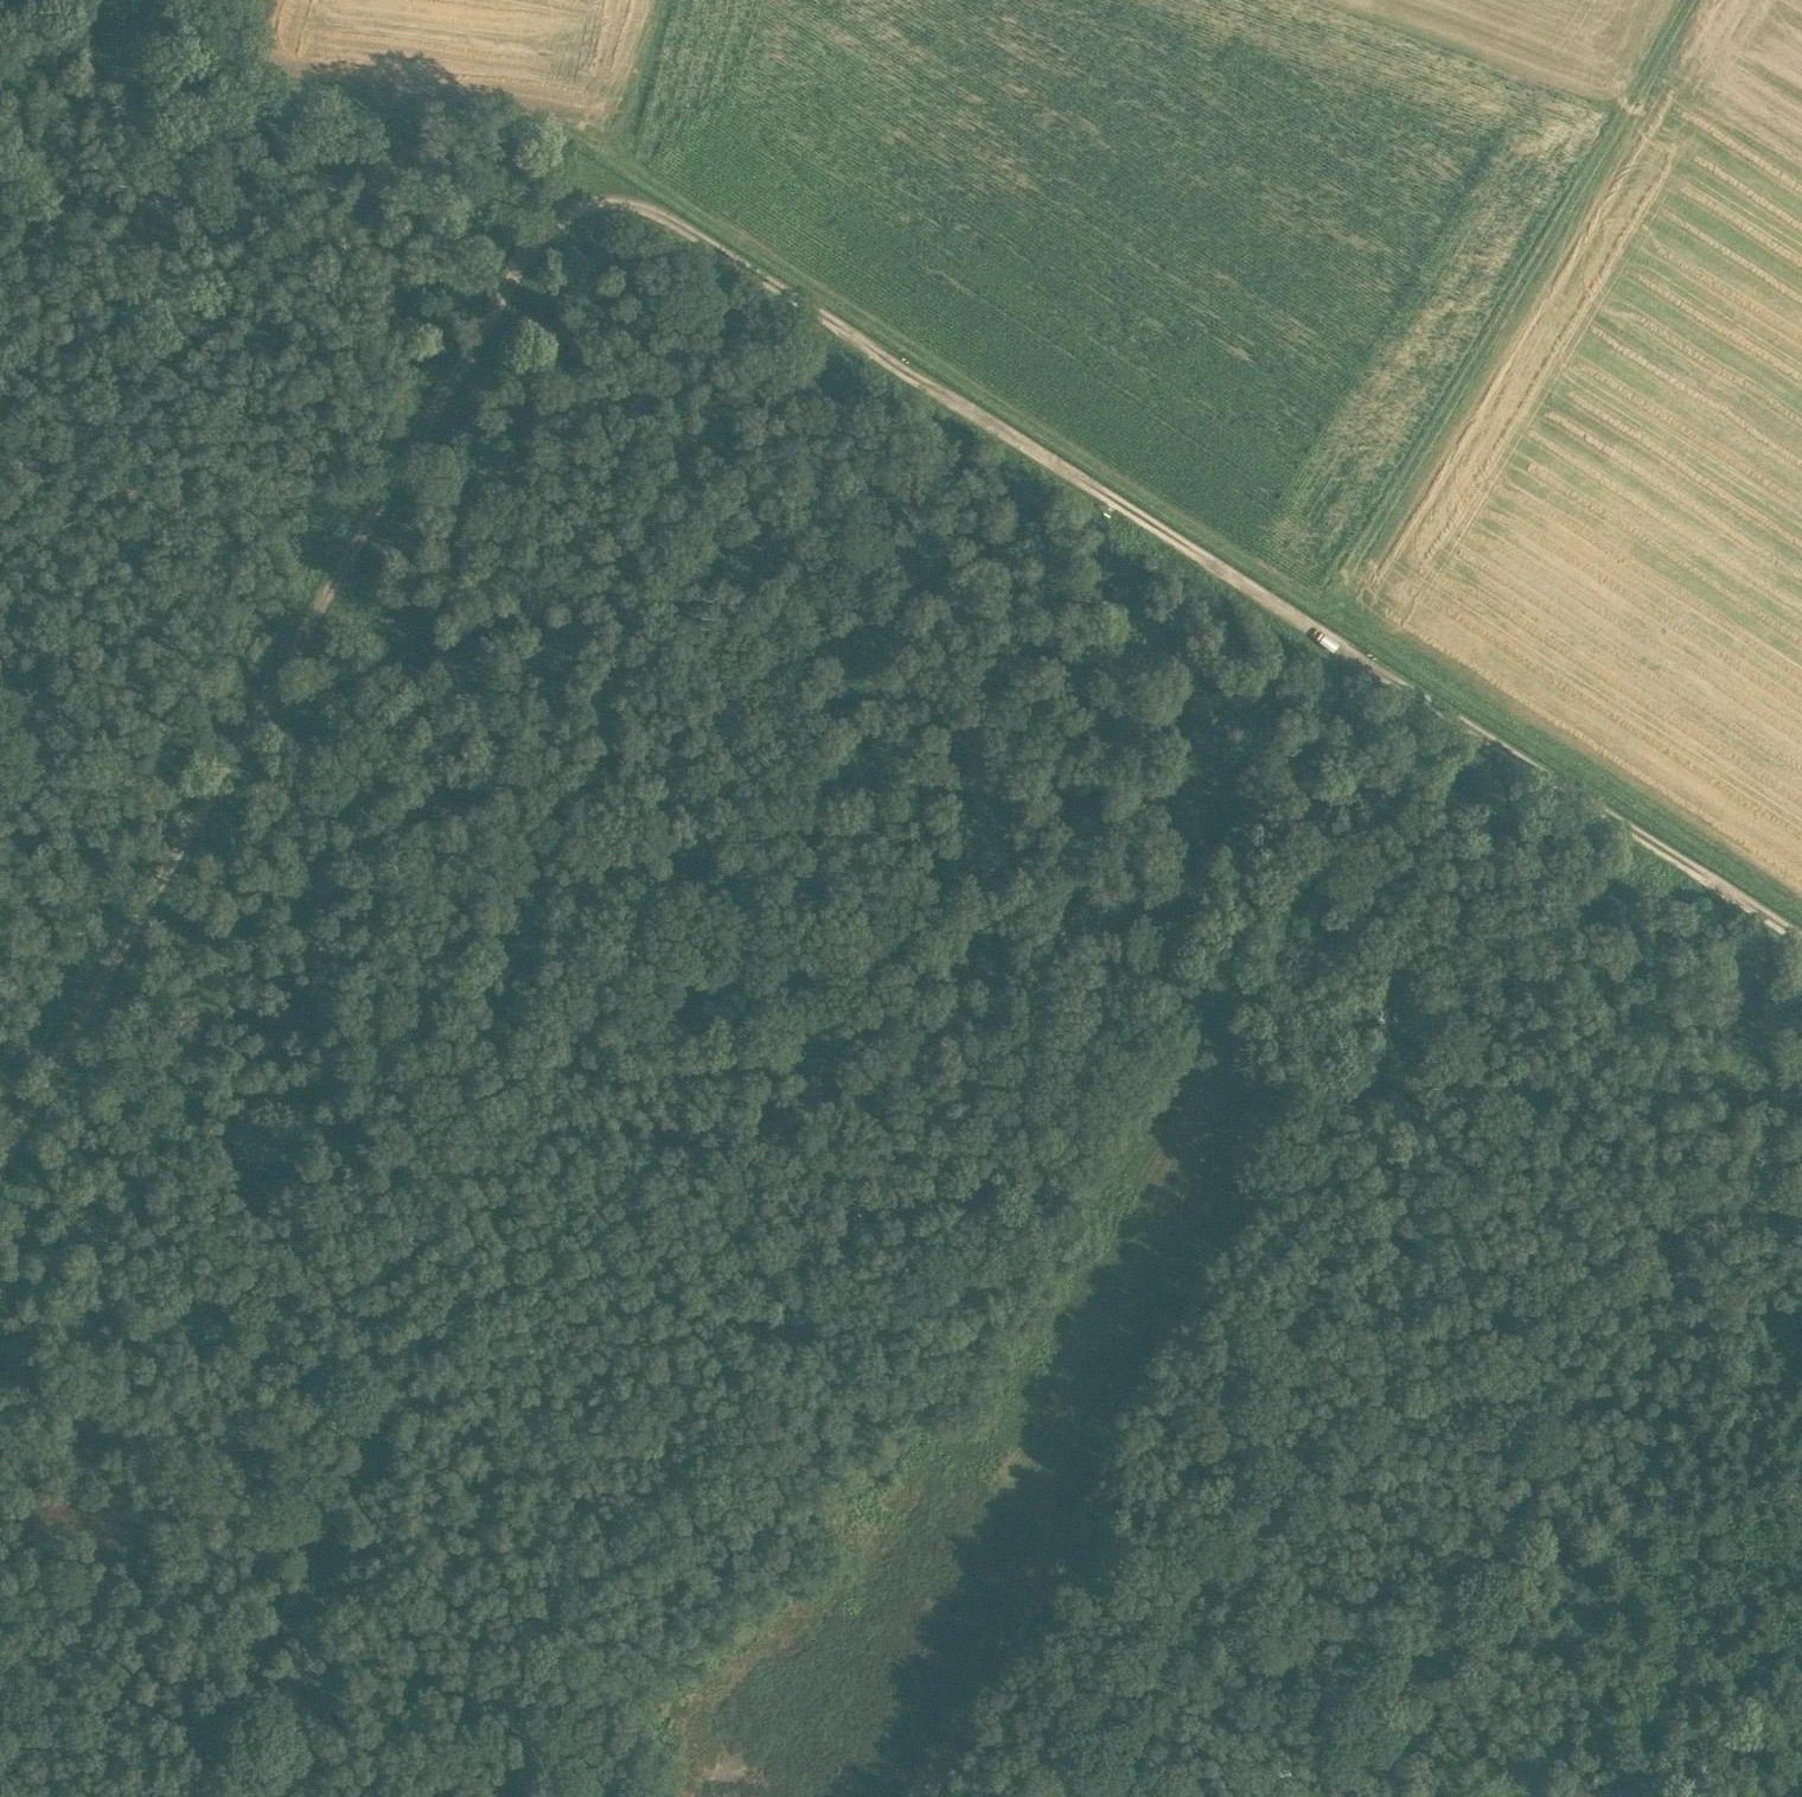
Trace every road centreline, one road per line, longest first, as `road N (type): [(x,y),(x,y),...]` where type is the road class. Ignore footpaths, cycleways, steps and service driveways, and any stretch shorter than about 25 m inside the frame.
road 1 (track): [(0,42),(576,137),(621,157),(1801,917)]
road 2 (track): [(1708,0),(1322,612)]
road 3 (track): [(662,0),(621,157)]

